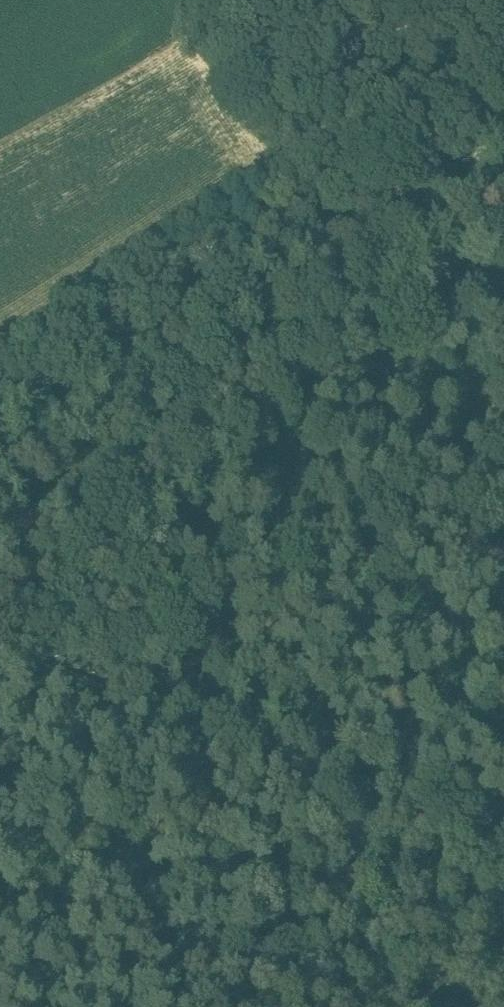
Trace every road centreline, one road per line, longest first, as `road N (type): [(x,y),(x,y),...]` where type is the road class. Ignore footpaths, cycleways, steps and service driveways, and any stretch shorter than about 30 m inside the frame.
road 1 (track): [(10,650),(366,302),(454,173)]
road 2 (track): [(503,859),(10,650)]
road 3 (track): [(446,0),(454,173)]

